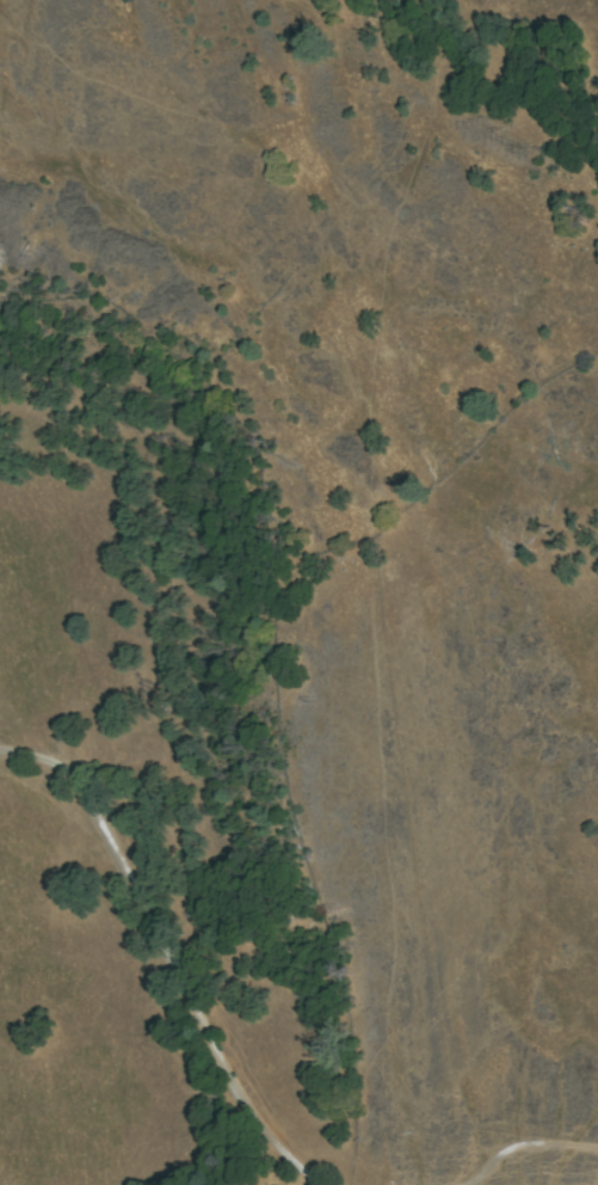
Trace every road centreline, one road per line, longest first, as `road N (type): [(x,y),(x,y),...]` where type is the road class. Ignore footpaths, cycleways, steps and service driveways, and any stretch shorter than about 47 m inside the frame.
road 1 (residential): [(0,752),(42,766),(86,800),(183,978),(212,1052),(275,1146),(318,1184)]
road 2 (residential): [(475,1184),(525,1149),(597,1153)]

